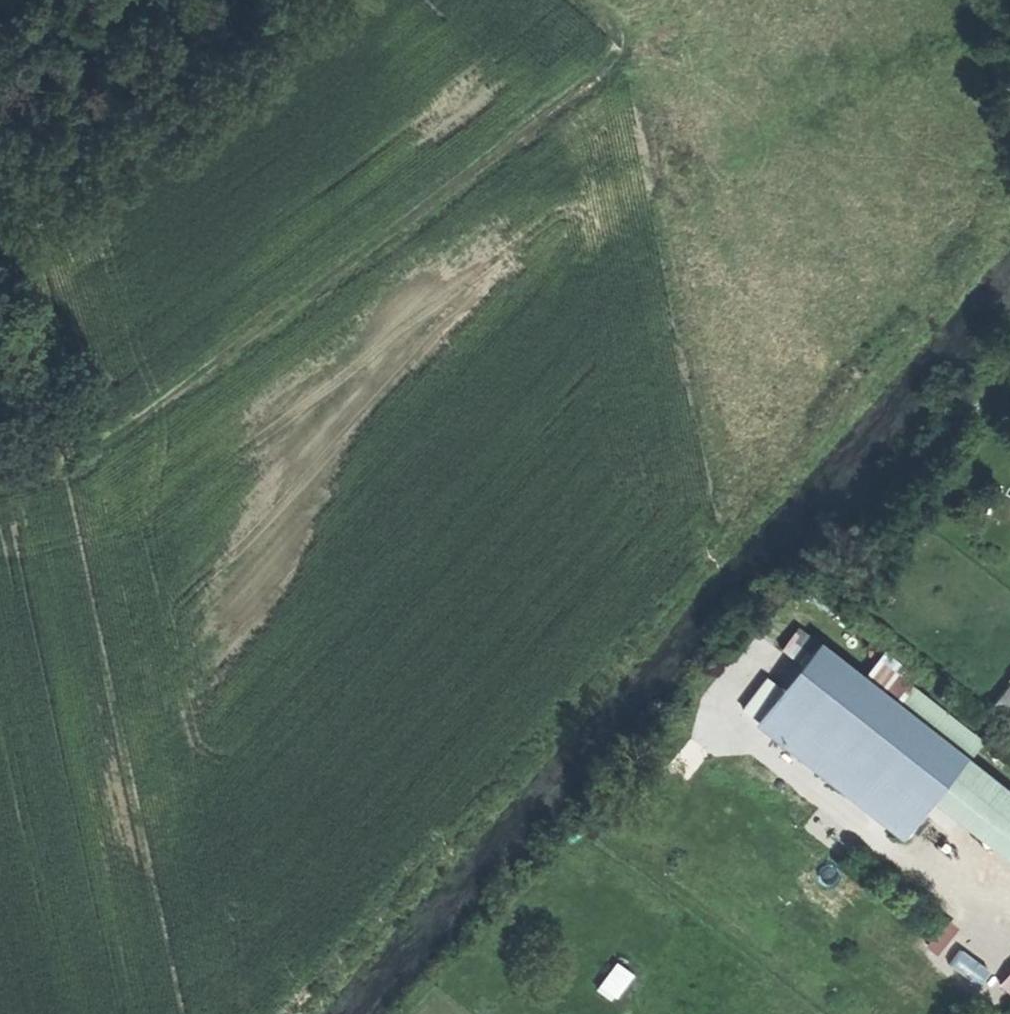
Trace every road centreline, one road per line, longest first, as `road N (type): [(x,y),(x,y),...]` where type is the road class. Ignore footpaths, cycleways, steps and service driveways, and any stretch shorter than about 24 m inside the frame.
road 1 (track): [(579,0),(619,41),(609,76),(107,448),(0,485)]

